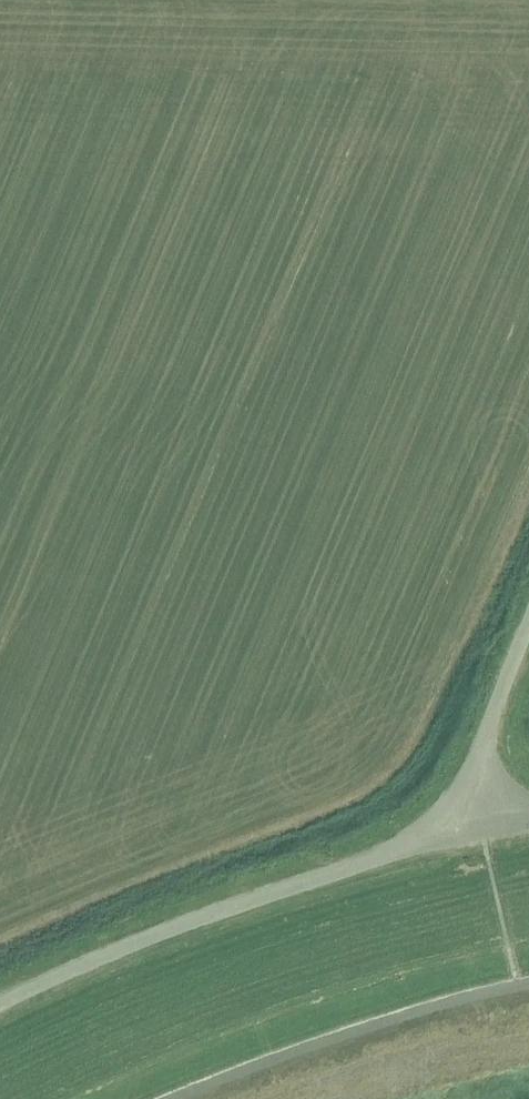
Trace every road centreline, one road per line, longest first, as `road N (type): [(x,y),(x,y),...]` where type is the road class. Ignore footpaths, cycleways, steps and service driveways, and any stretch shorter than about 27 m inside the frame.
road 1 (unclassified): [(0,1003),(173,926),(482,824)]
road 2 (unclassified): [(482,824),(491,733),(528,636)]

